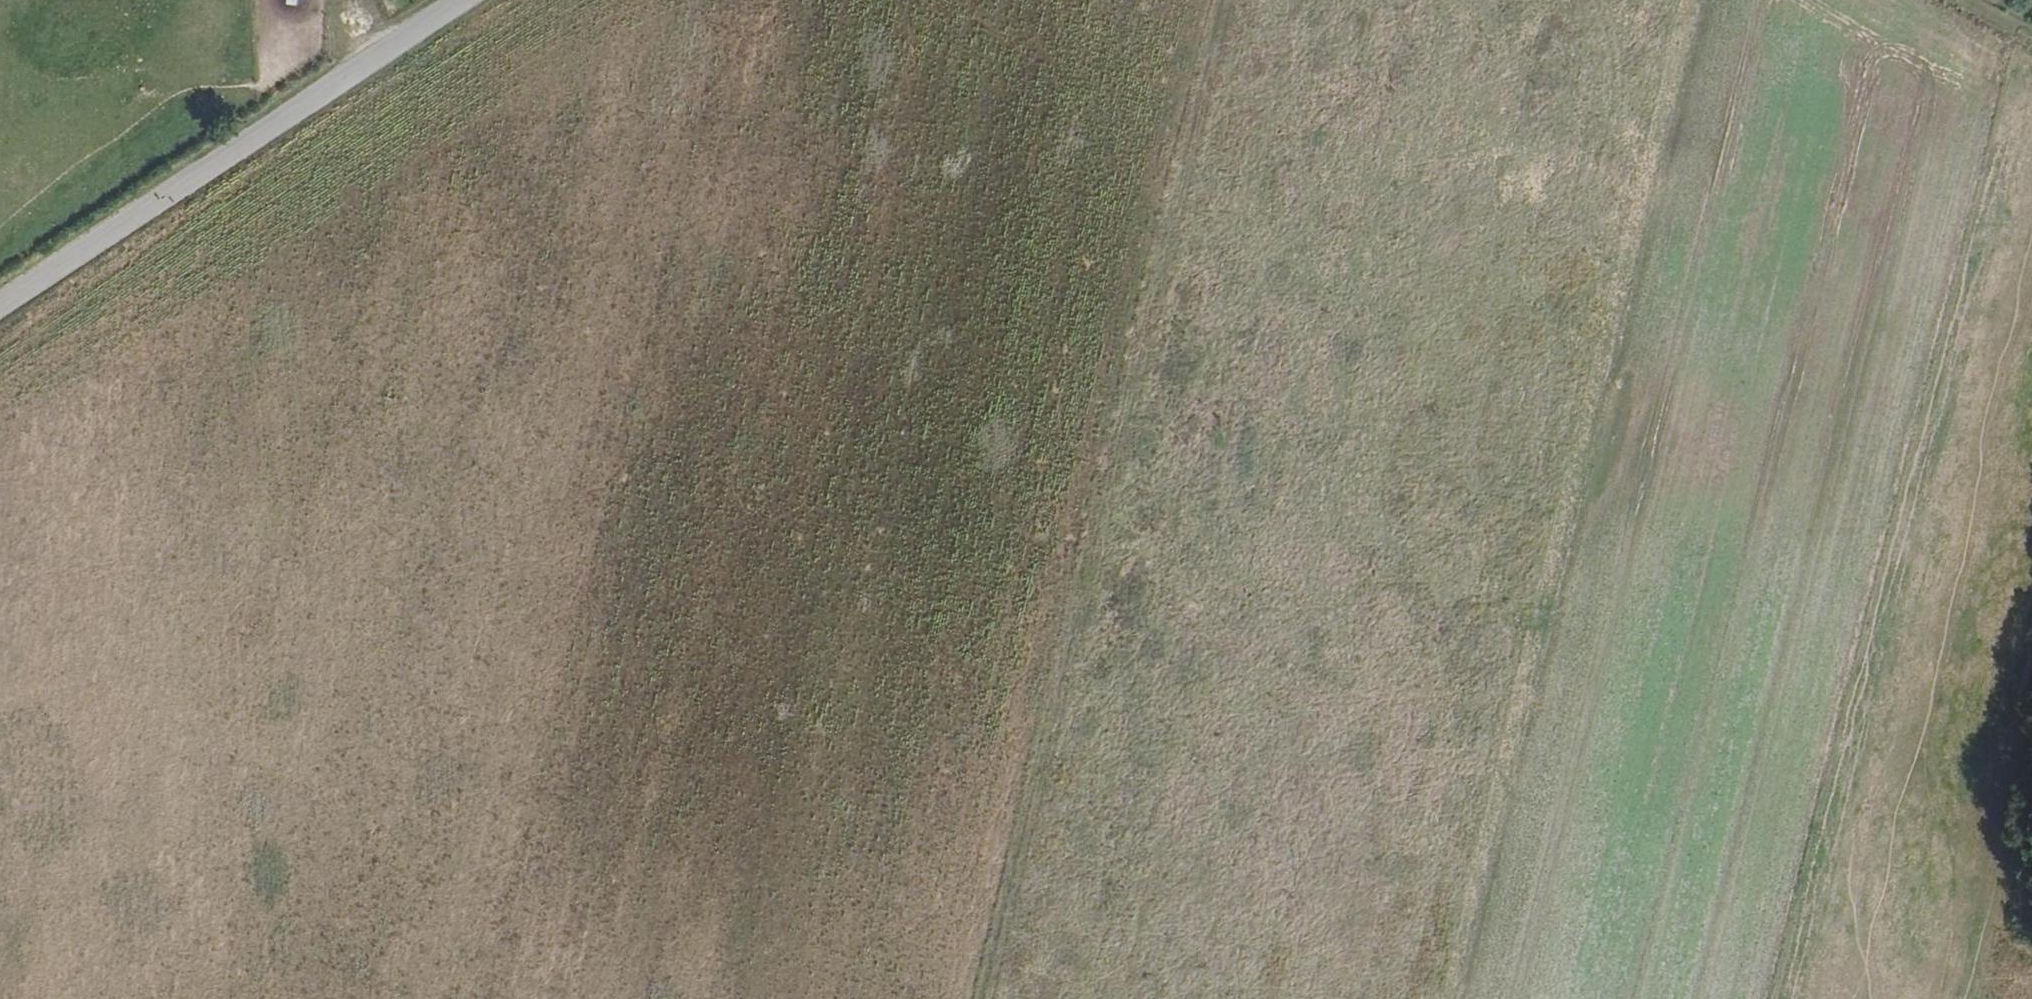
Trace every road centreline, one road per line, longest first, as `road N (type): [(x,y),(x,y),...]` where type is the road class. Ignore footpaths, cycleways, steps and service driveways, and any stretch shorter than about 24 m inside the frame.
road 1 (unclassified): [(0,303),(471,0)]

